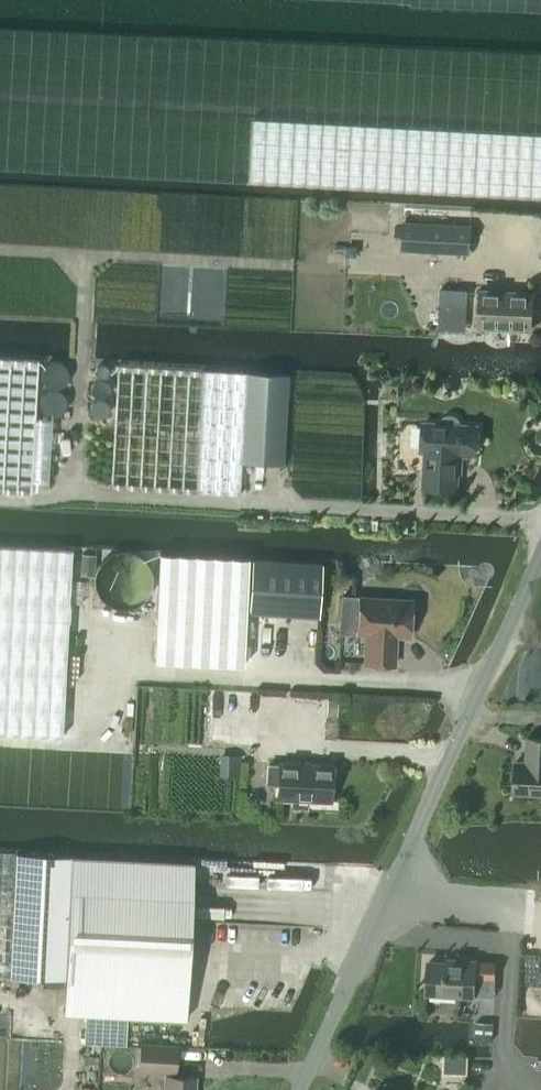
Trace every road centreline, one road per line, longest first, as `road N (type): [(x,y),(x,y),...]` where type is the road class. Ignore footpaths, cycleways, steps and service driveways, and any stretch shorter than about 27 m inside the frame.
road 1 (unclassified): [(299,1089),(540,572)]

